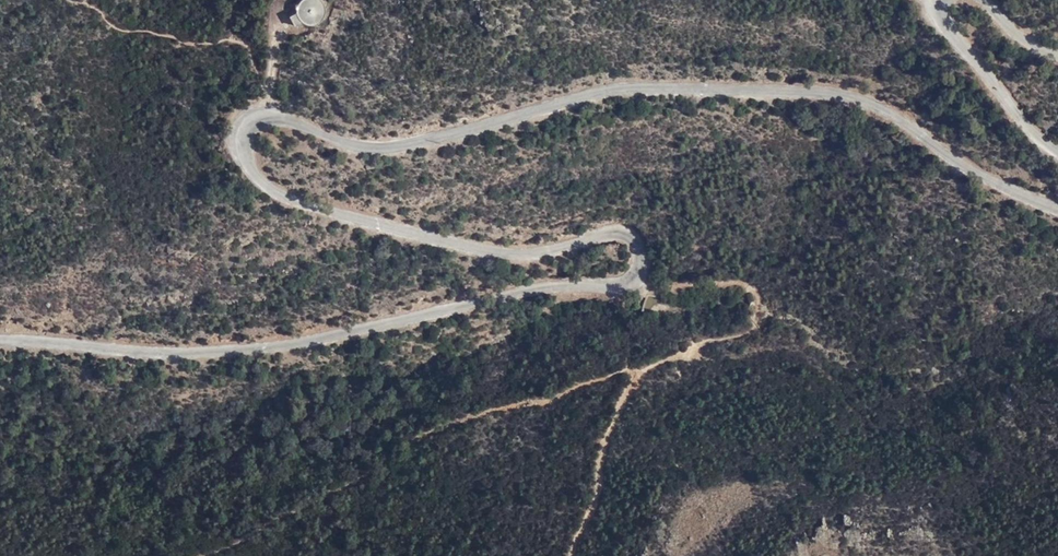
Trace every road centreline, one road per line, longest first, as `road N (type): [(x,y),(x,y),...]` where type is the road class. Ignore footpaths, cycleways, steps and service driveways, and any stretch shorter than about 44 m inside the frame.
road 1 (unclassified): [(0,338),(157,351),(253,345),(506,295),(617,284),(641,268),(633,235),(619,230),(543,248),(485,247),(294,198),(257,179),(246,158),(245,134),(264,115),(384,147),(599,92),(838,93),(869,101),(975,172),(1057,209)]
road 2 (unclassified): [(1057,151),(1033,133),(940,19),(936,0)]

